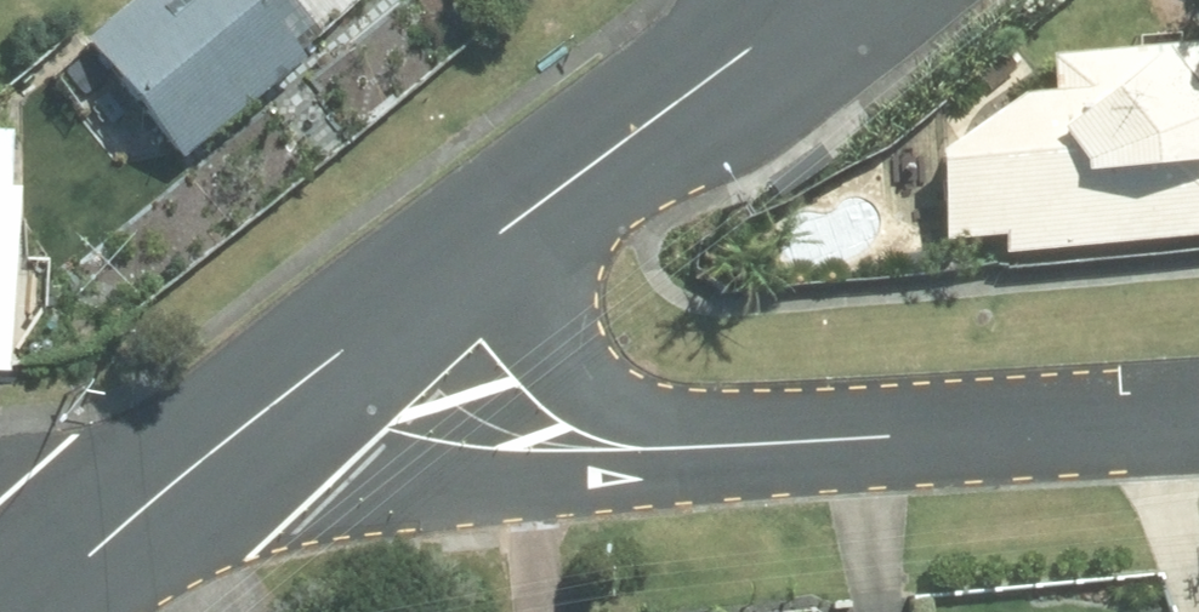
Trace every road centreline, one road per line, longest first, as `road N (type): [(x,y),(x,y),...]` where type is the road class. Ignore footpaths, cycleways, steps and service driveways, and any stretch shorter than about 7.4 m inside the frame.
road 1 (residential): [(1198,415),(175,479)]
road 2 (tertiary): [(807,0),(175,479)]
road 3 (tertiary): [(175,479),(24,611)]
road 4 (residential): [(175,479),(0,520)]

